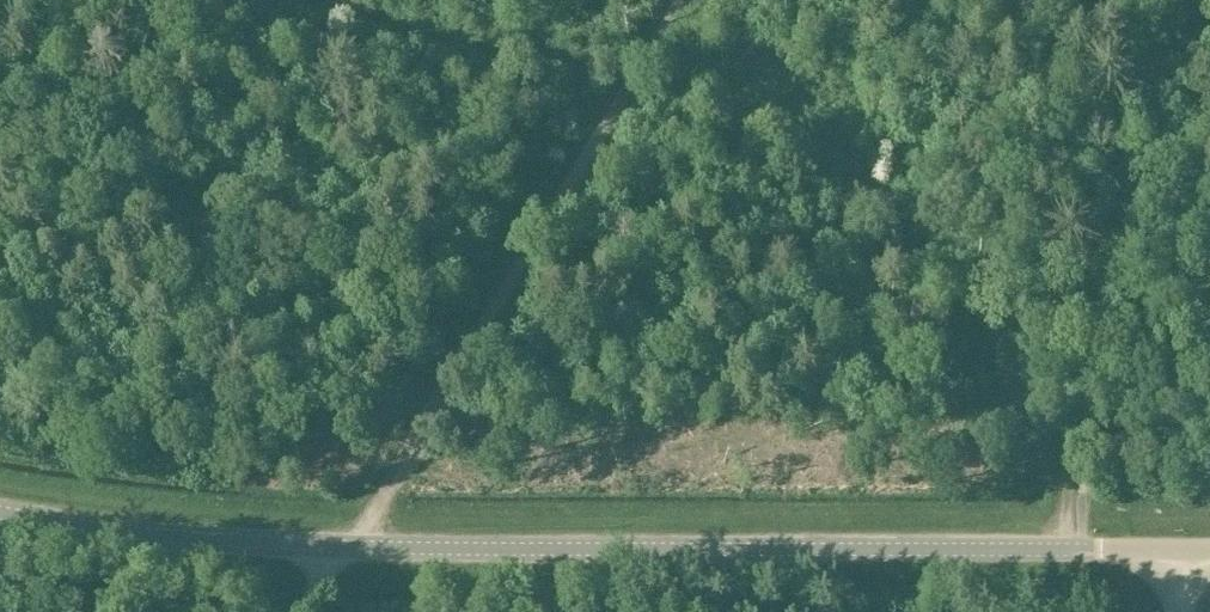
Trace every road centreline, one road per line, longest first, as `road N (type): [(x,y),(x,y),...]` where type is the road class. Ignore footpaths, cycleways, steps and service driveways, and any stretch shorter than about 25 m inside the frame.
road 1 (tertiary): [(1178,551),(345,549),(164,537),(0,513)]
road 2 (track): [(1061,551),(1063,486),(1040,428),(894,213),(845,163),(709,94),(308,0)]
road 3 (track): [(680,0),(438,402)]
road 4 (track): [(385,493),(333,563),(310,611)]

